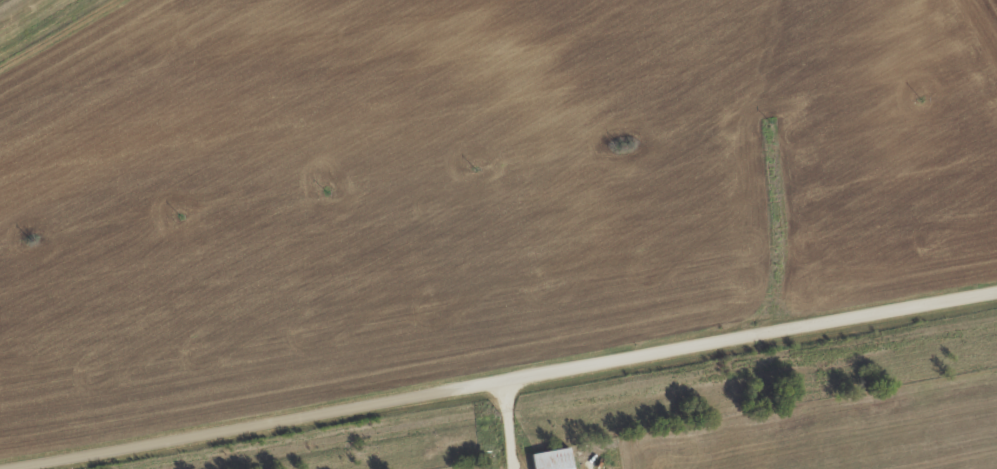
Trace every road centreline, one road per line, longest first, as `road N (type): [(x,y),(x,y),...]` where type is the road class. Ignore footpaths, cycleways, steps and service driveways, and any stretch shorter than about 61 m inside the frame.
road 1 (residential): [(6,468),(996,287)]

